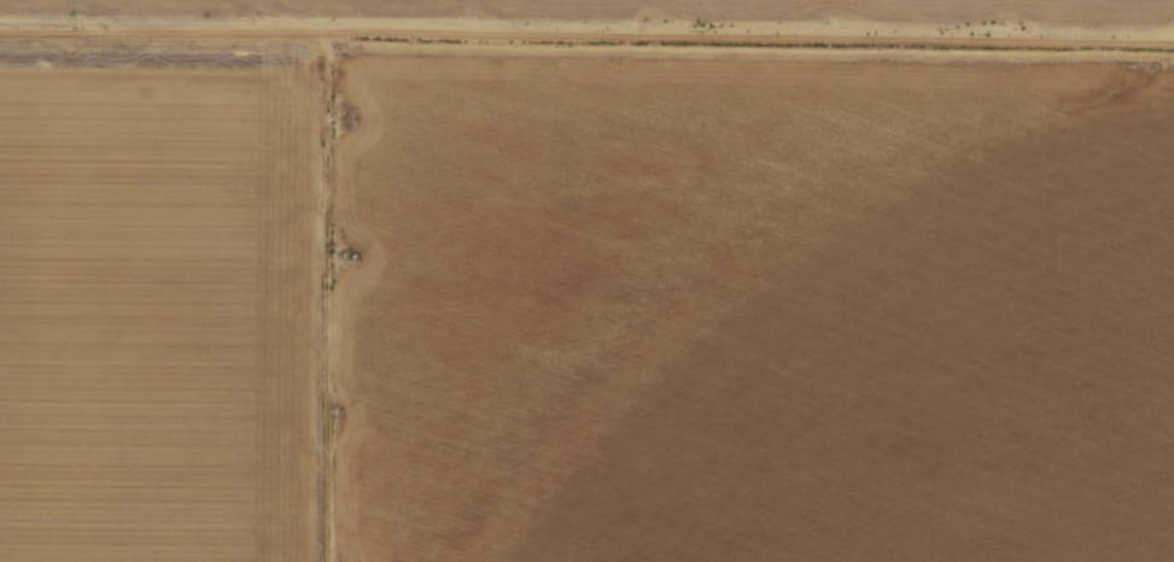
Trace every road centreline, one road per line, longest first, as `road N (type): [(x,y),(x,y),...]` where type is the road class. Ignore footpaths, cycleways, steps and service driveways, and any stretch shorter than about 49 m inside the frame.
road 1 (residential): [(1004,47),(0,37)]
road 2 (residential): [(325,561),(341,39)]
road 3 (residential): [(1004,47),(1173,49)]

